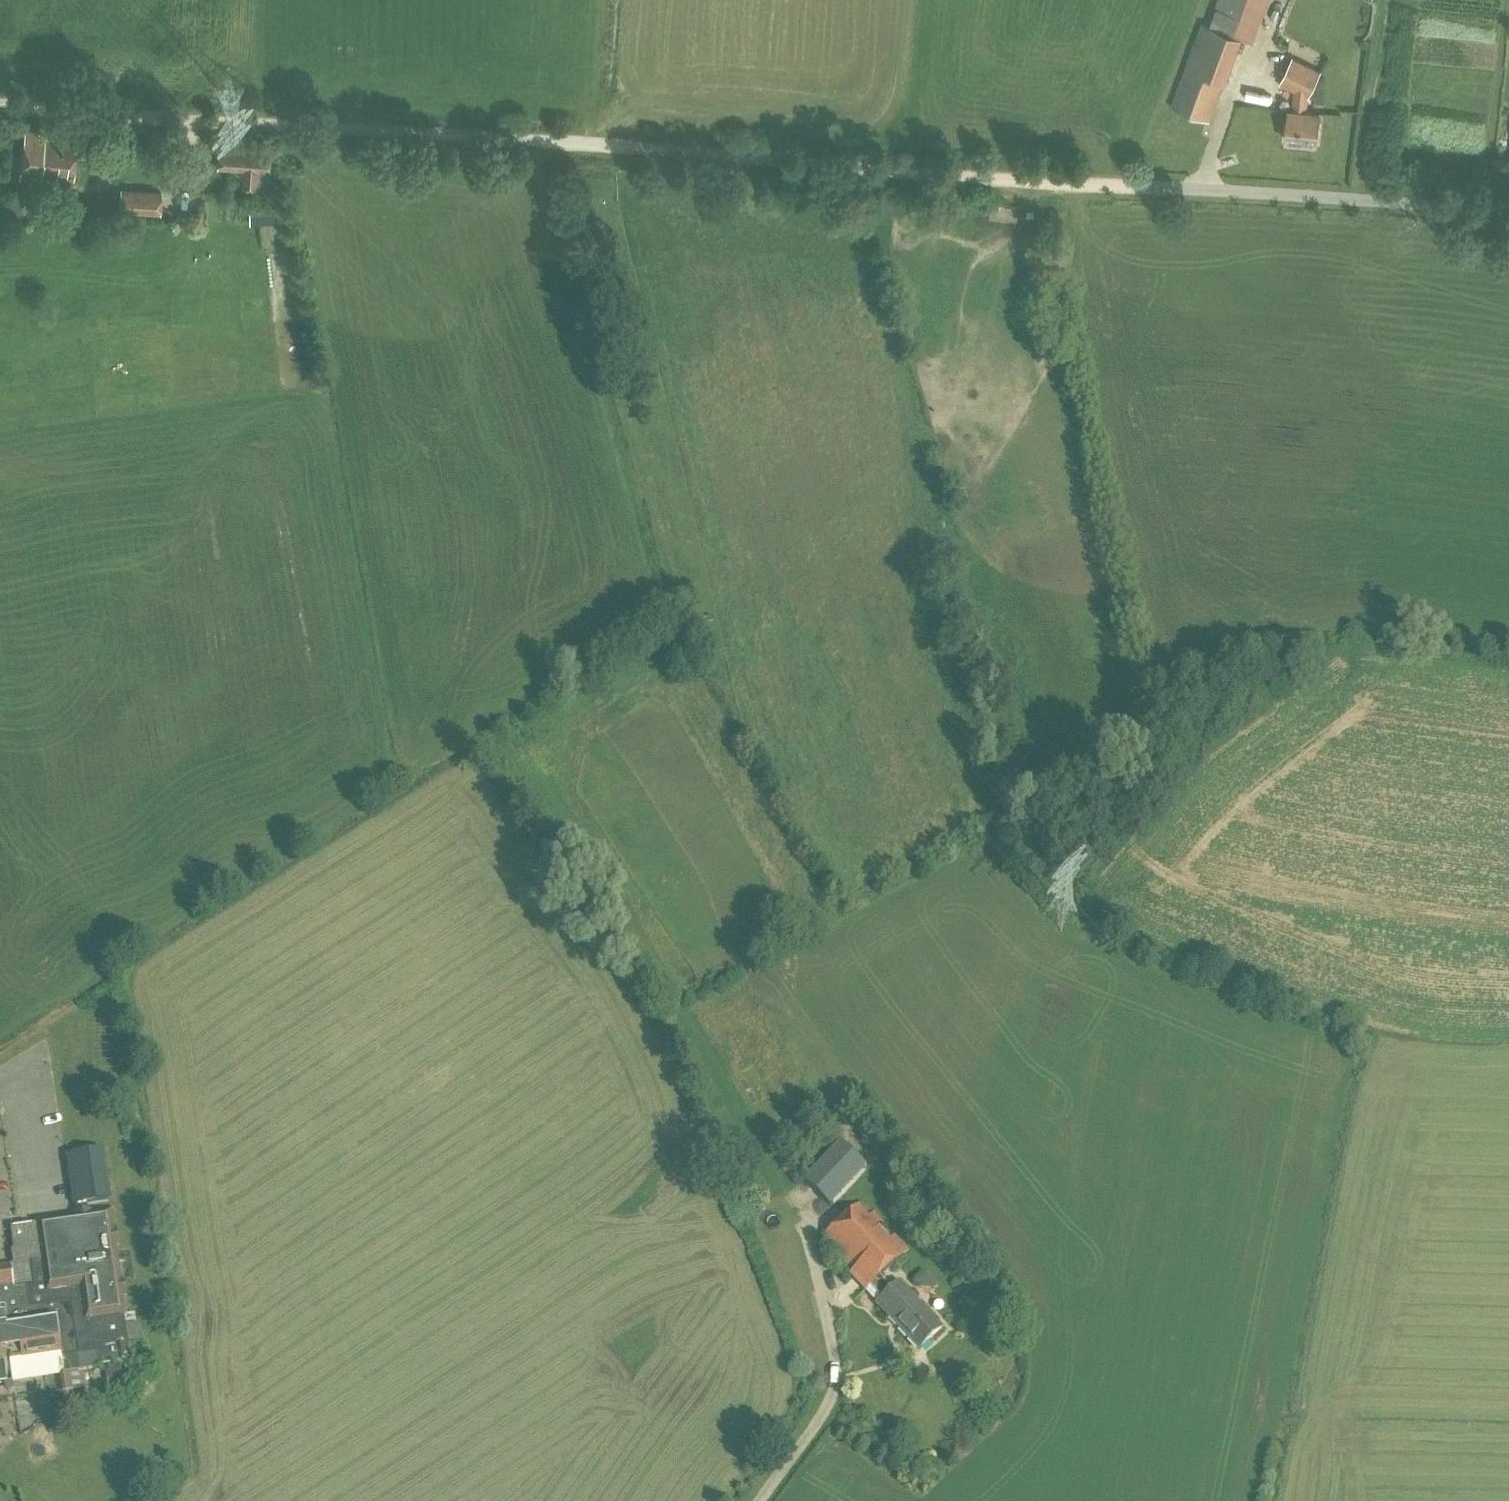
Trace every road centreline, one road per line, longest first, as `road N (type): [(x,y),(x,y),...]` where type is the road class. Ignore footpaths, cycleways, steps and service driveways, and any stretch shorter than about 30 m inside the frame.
road 1 (track): [(1176,189),(0,104)]
road 2 (unclassified): [(1508,214),(1176,189)]
road 3 (unclassified): [(759,1500),(830,1400),(836,1366),(826,1314)]

